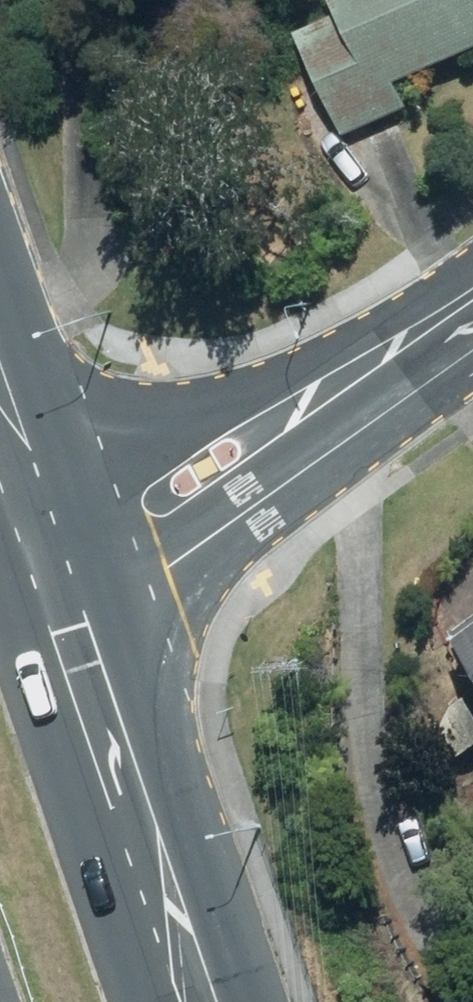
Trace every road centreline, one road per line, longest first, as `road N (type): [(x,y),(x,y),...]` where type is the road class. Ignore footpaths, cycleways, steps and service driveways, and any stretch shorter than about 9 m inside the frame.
road 1 (tertiary): [(45,550),(141,507),(472,296)]
road 2 (primary): [(188,1001),(45,550)]
road 3 (primary): [(45,550),(0,417)]

